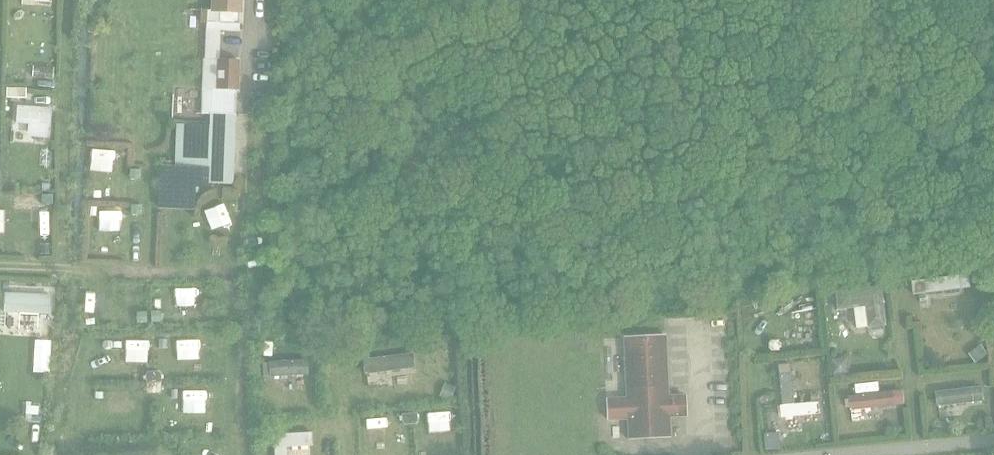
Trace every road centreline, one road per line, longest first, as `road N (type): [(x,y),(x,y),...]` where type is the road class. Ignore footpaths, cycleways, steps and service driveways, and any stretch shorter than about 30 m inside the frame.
road 1 (residential): [(240,171),(249,0)]

